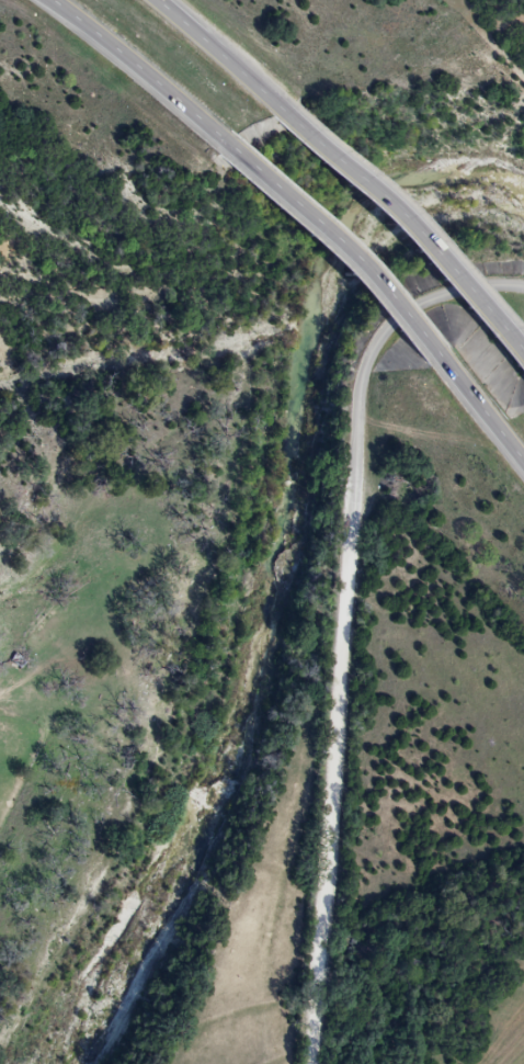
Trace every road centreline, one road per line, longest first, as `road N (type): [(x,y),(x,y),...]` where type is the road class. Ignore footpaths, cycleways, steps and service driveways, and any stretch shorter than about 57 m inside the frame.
road 1 (residential): [(283,1063),(355,555),(358,375),(376,339),(495,285),(523,294)]
road 2 (motorway): [(523,369),(282,106)]
road 3 (motorway): [(224,139),(429,351)]
road 4 (motorway): [(52,0),(224,139)]
road 5 (motorway): [(282,106),(164,0)]
road 6 (motorway): [(429,351),(523,474)]

